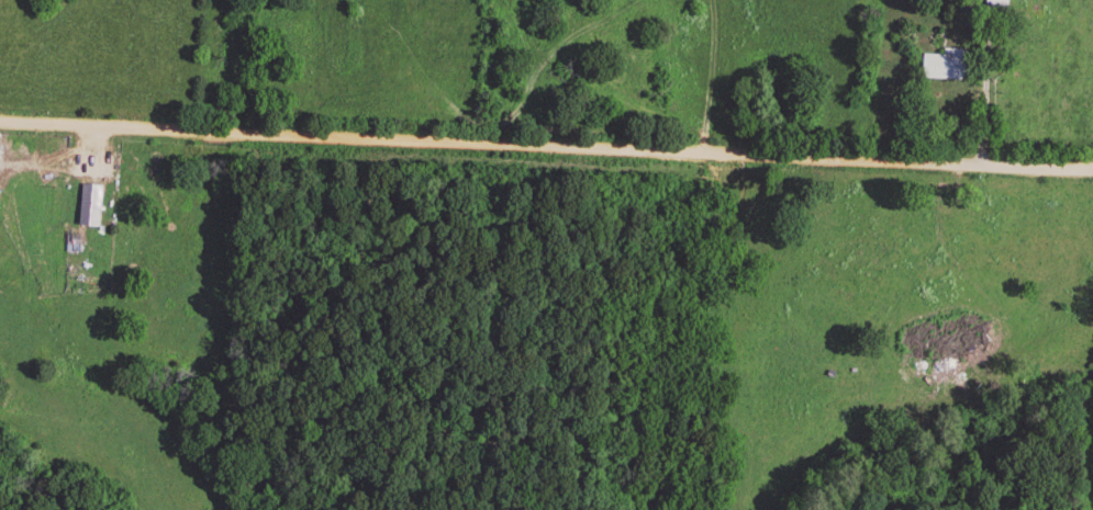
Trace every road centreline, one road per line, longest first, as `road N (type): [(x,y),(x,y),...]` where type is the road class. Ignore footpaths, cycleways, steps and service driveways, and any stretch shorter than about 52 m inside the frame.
road 1 (residential): [(1092,172),(0,124)]

